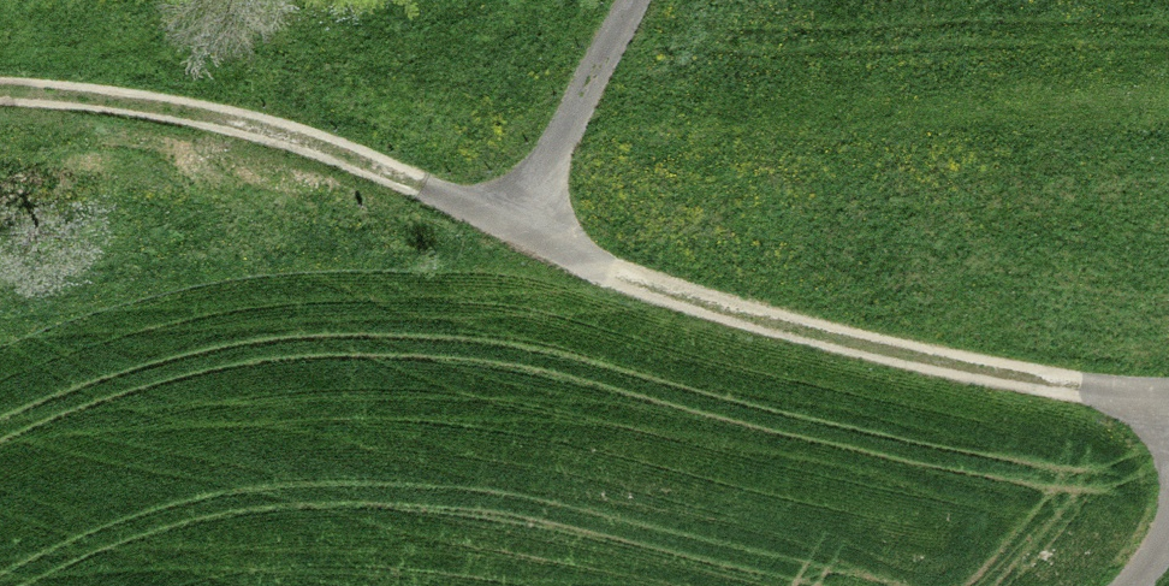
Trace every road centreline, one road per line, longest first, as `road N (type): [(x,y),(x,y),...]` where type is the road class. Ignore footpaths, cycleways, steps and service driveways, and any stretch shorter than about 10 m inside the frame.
road 1 (track): [(0,91),(136,103),(304,140),(528,221),(624,279),(824,345),(1039,384),(1168,389)]
road 2 (track): [(528,221),(632,0)]

